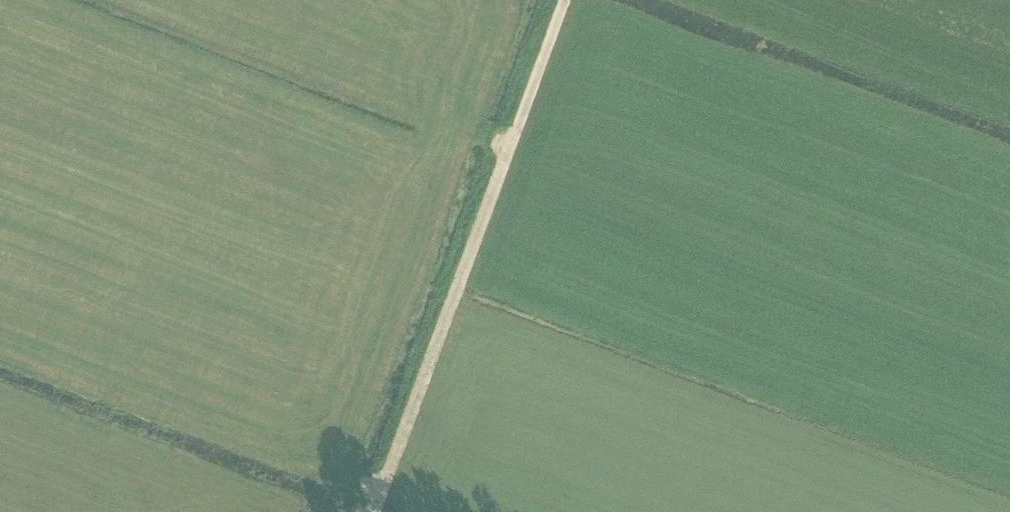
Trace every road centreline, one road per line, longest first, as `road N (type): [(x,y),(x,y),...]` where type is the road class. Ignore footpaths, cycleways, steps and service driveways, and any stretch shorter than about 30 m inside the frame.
road 1 (track): [(351,511),(383,484),(561,0)]

